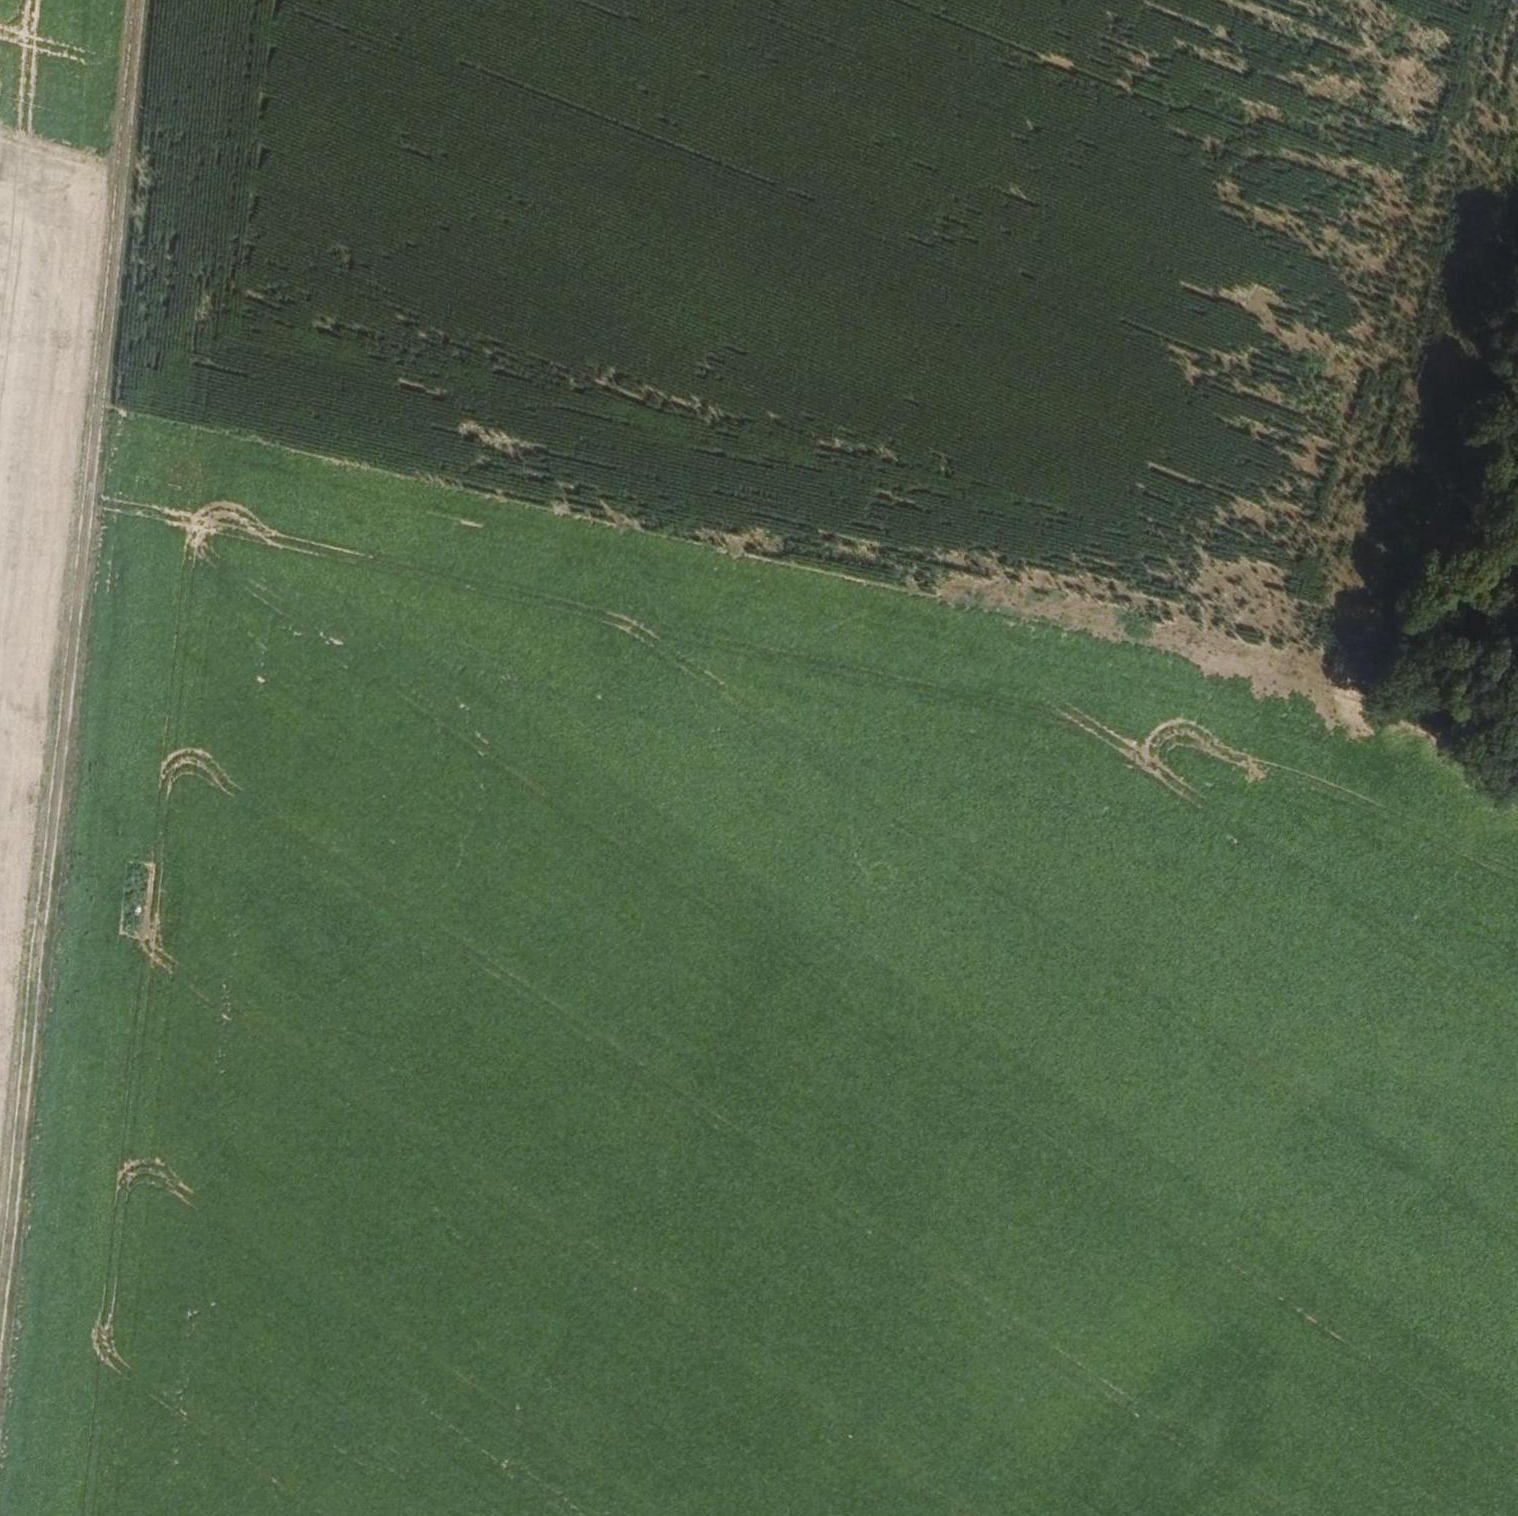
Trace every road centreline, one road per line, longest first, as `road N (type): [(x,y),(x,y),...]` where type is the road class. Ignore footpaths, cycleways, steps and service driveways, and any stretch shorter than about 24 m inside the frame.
road 1 (track): [(135,0),(0,1286)]

